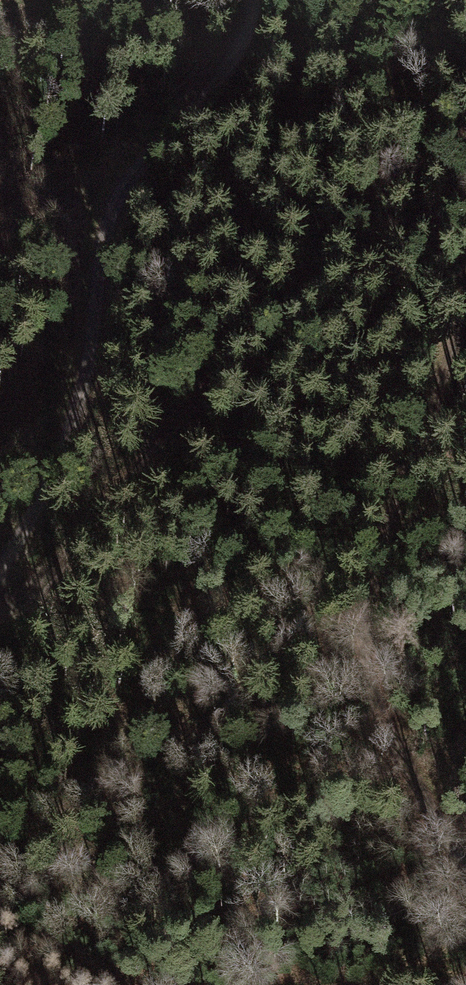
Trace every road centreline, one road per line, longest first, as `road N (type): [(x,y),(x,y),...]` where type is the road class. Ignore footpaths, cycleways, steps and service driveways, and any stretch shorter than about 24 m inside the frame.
road 1 (track): [(255,0),(257,17),(239,54),(122,175),(104,207),(98,293),(73,409),(0,570)]
road 2 (track): [(465,294),(424,398),(360,614),(361,671),(405,787),(465,887)]
road 3 (track): [(0,593),(116,502),(213,372),(283,317),(391,260),(465,233)]

